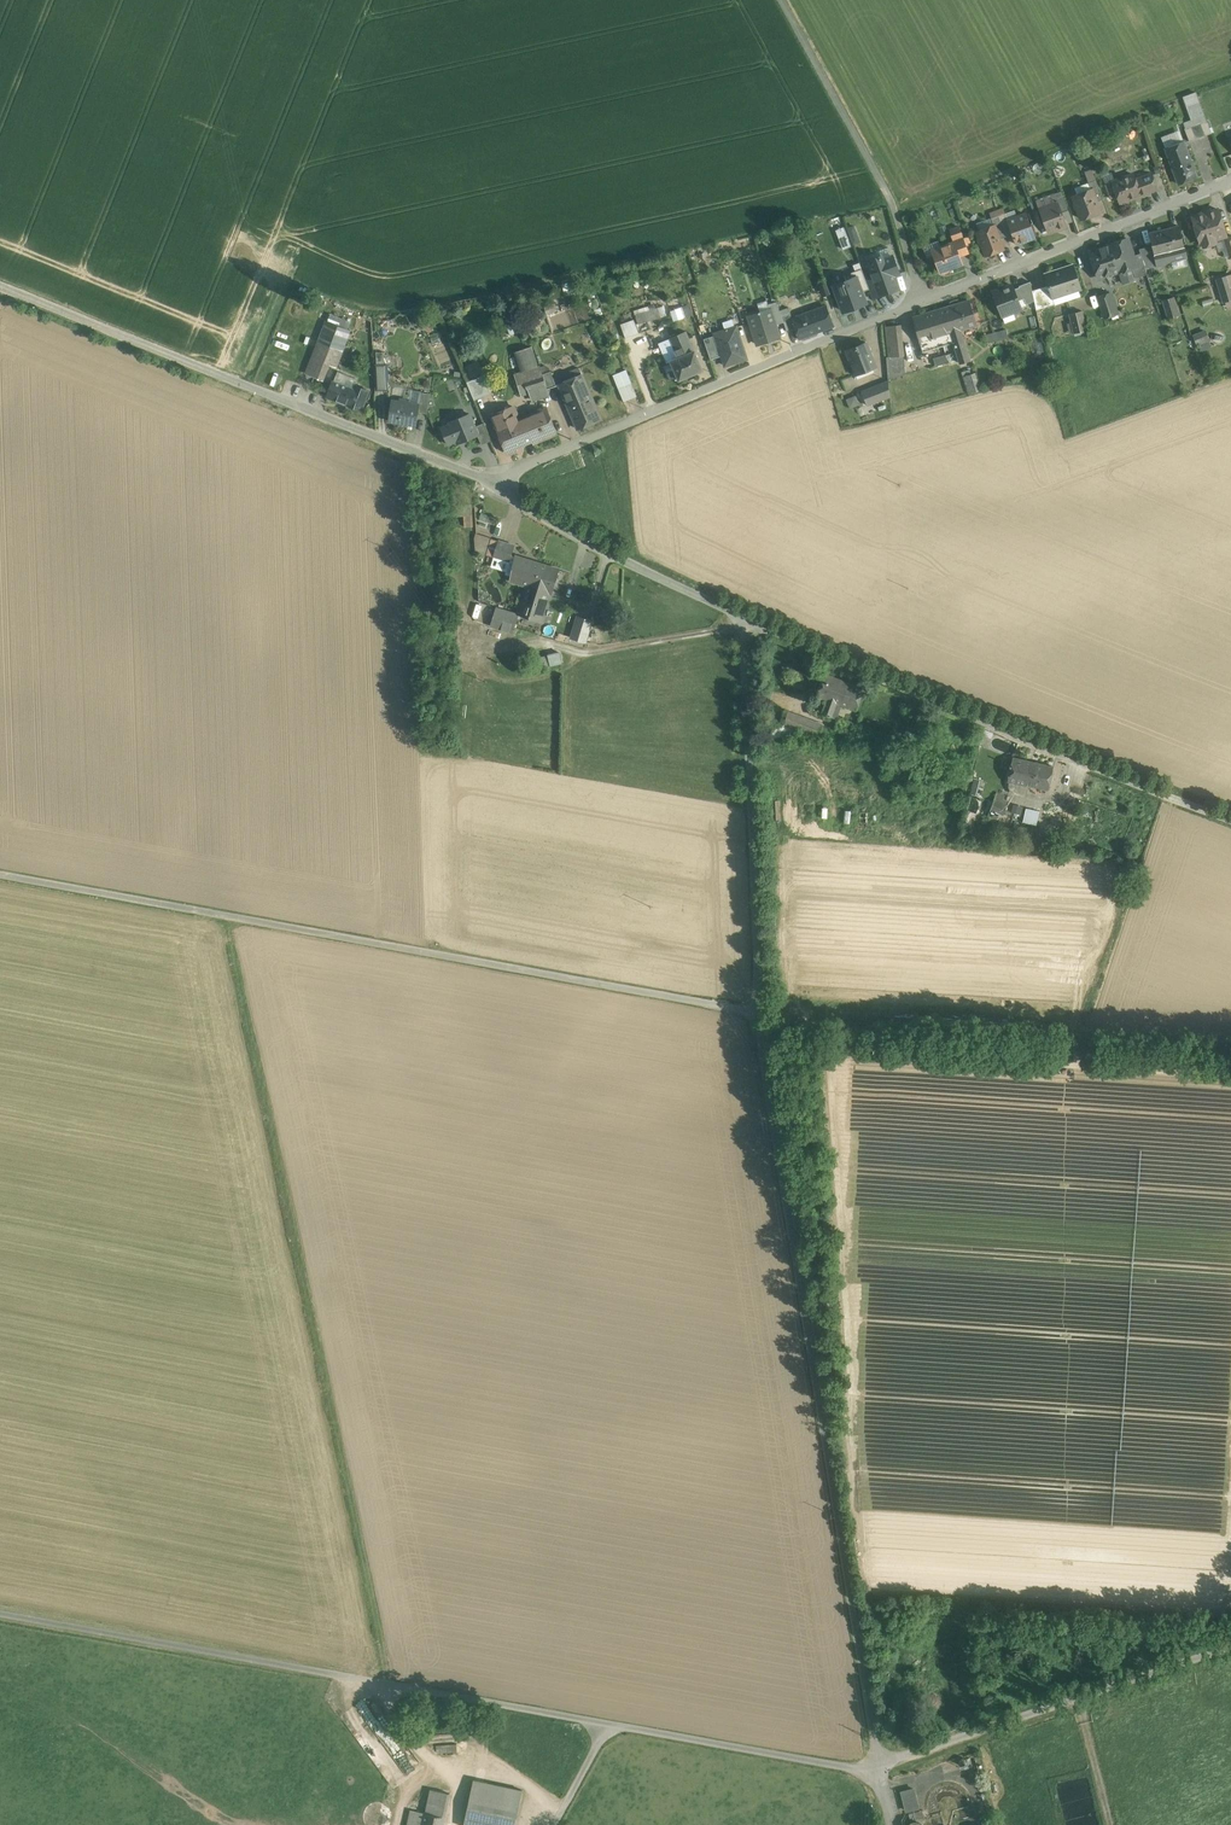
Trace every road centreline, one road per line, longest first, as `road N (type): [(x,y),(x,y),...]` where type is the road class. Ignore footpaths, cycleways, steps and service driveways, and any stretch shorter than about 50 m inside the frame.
road 1 (unclassified): [(758,1007),(881,1767)]
road 2 (unclassified): [(758,1007),(0,875)]
road 3 (unclassified): [(492,481),(0,285)]
road 4 (unclassified): [(1230,819),(743,615)]
road 5 (residential): [(924,300),(492,481)]
road 6 (unclassified): [(743,615),(758,1007)]
road 7 (unclassified): [(1230,1652),(881,1767)]
road 8 (unclassified): [(924,300),(892,193),(785,0)]
road 9 (residential): [(1230,181),(924,300)]
road 10 (unclassified): [(743,615),(560,526),(492,481)]

